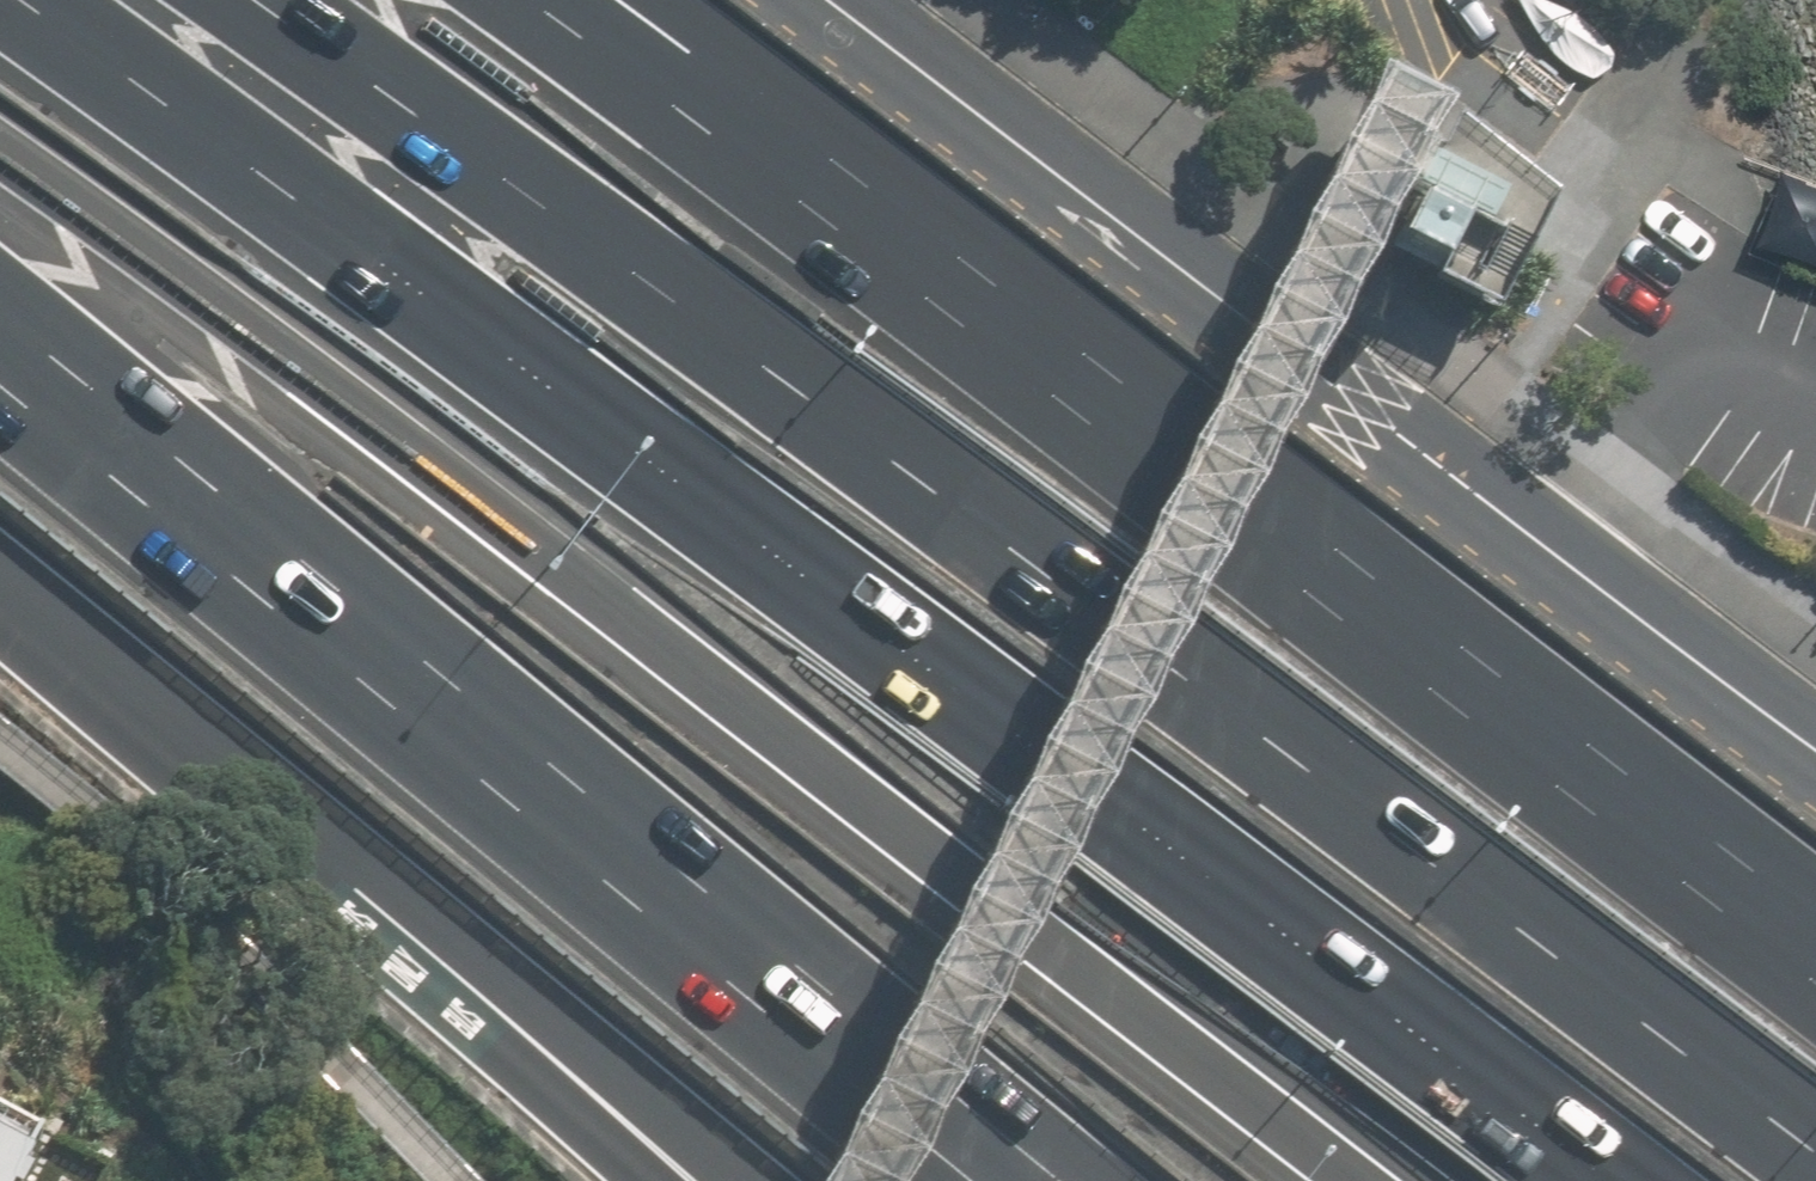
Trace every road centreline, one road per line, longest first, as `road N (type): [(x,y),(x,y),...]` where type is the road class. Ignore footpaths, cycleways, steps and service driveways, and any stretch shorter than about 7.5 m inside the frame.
road 1 (motorway): [(240,0),(373,82),(681,304),(1258,731),(1815,1164)]
road 2 (motorway): [(36,0),(769,549),(1594,1180)]
road 3 (motorway): [(1358,1180),(964,884),(441,459),(0,131)]
road 4 (motorway): [(542,0),(663,78),(1012,329),(1815,947)]
road 5 (motorway): [(1062,1180),(0,318)]
road 6 (residential): [(831,0),(1625,605),(1815,737)]
road 7 (motorway): [(686,1180),(356,891),(0,598)]

